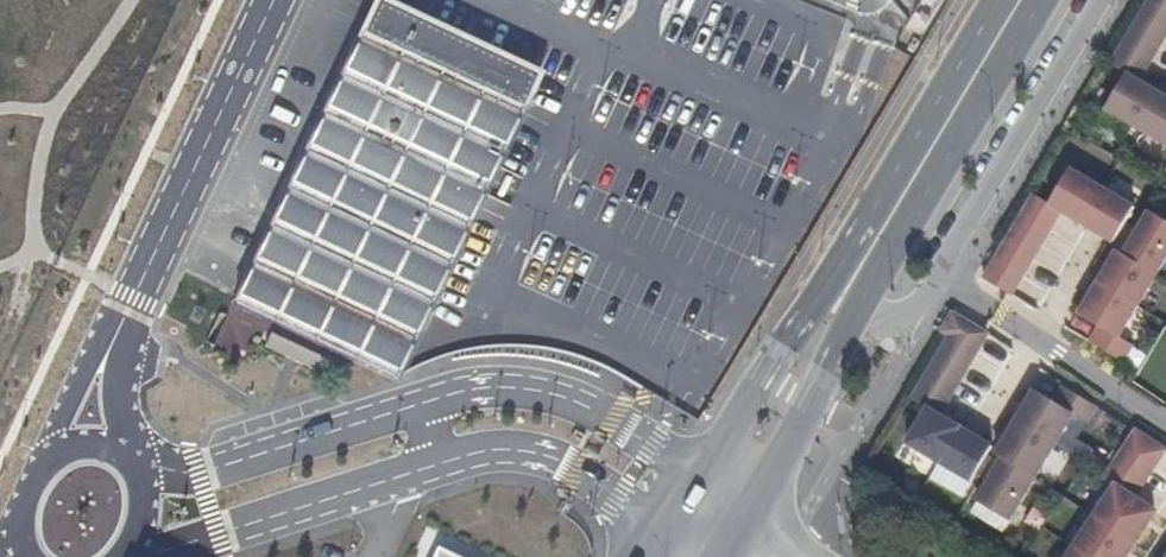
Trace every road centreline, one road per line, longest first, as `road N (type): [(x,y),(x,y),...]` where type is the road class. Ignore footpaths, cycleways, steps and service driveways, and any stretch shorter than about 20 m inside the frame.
road 1 (unclassified): [(91,448),(102,364),(275,0)]
road 2 (unclassified): [(129,553),(219,537),(446,465)]
road 3 (residential): [(939,272),(1102,0)]
road 4 (primary): [(892,218),(768,372),(708,474)]
road 5 (unclassified): [(708,474),(562,399),(479,390),(427,404)]
road 6 (unclassified): [(427,404),(201,473),(141,483)]
road 7 (residential): [(939,272),(1165,425)]
road 8 (primary): [(1021,0),(892,218)]
road 9 (unclassified): [(446,465),(529,452),(675,524)]
road 10 (primary): [(756,503),(813,408),(848,325)]
road 11 (unclassified): [(91,448),(52,454),(37,473),(21,520),(33,556)]

